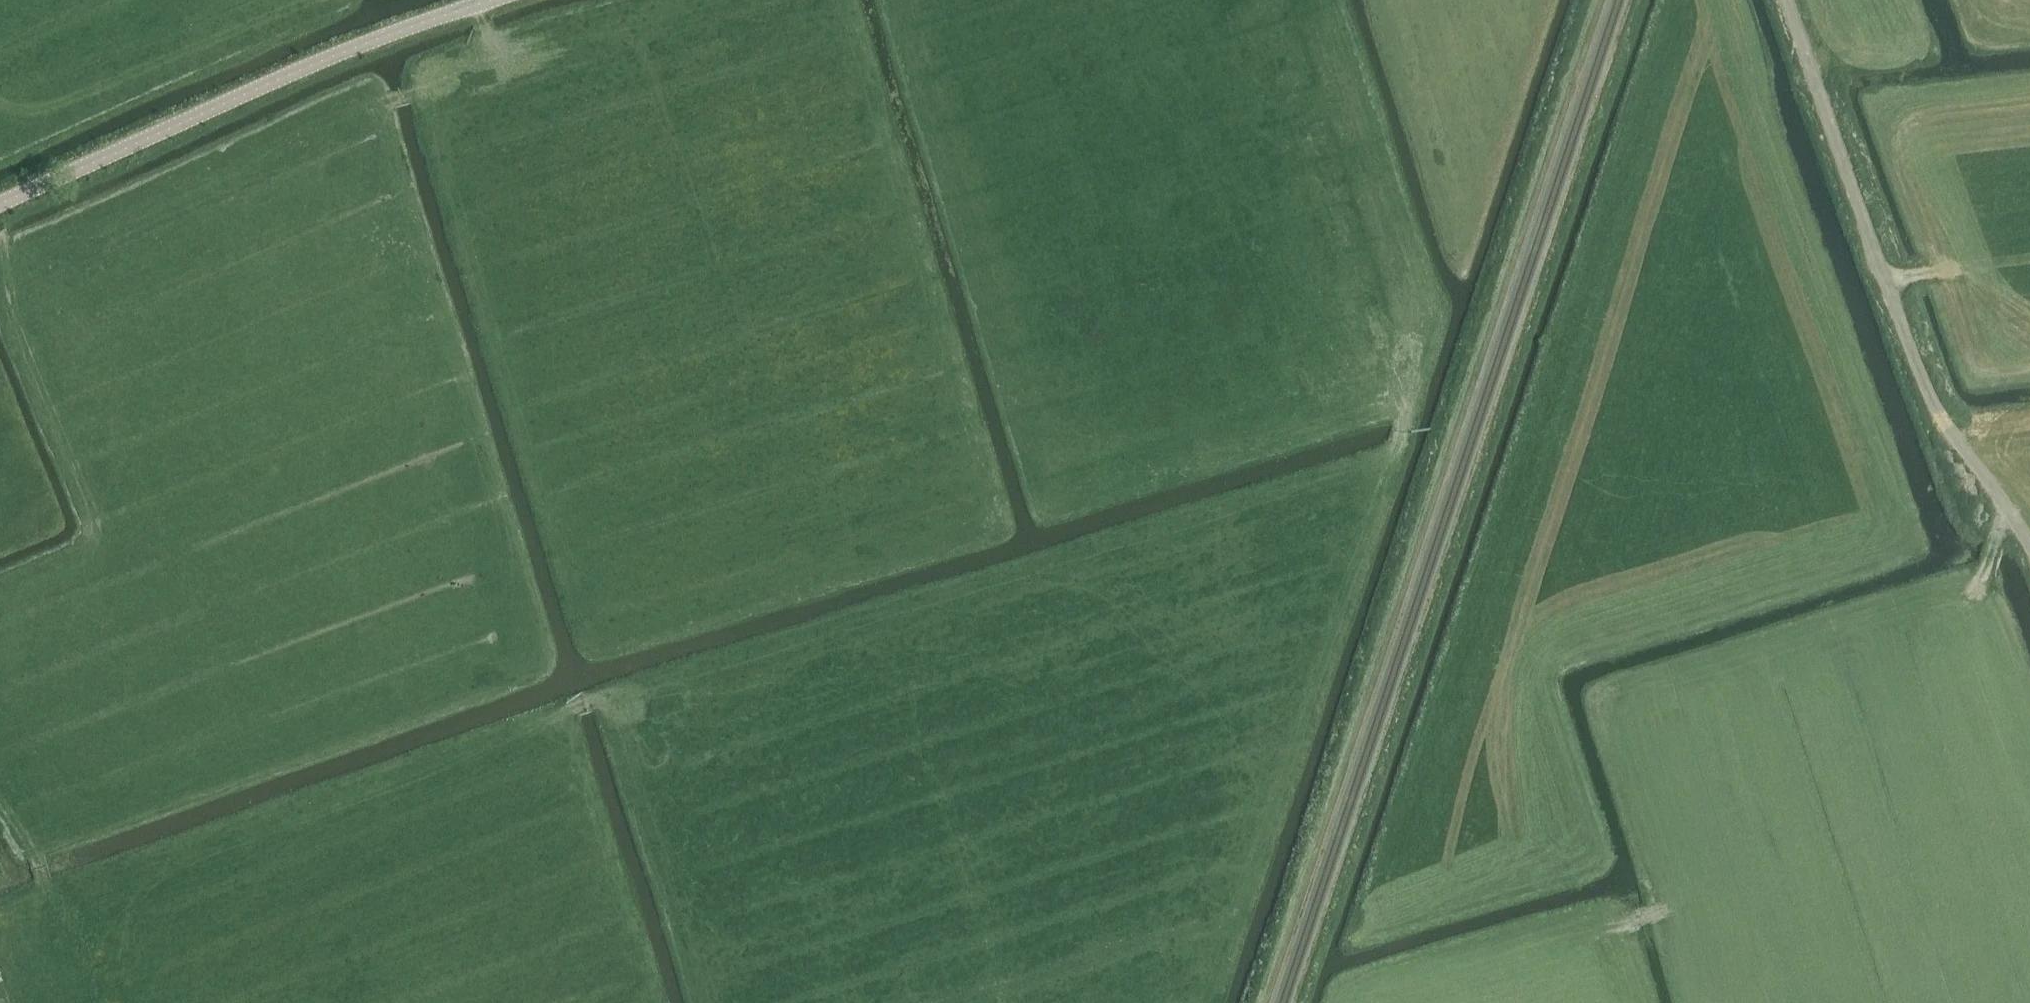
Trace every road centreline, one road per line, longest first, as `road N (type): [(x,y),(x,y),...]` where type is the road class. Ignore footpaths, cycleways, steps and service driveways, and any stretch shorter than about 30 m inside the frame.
road 1 (track): [(2029,543),(1939,416),(1788,0)]

